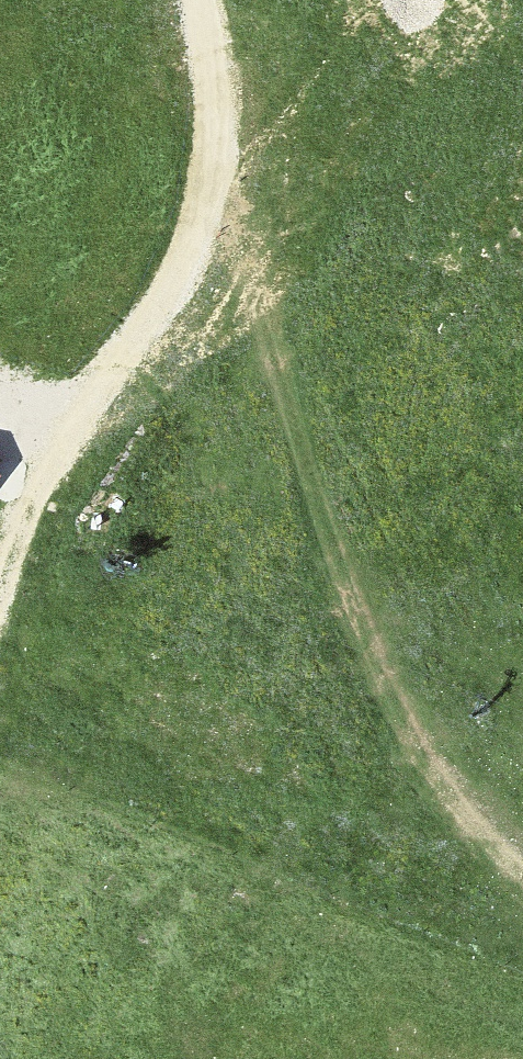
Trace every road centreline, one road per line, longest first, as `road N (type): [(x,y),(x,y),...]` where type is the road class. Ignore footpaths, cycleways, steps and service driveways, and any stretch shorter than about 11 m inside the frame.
road 1 (track): [(522,860),(498,841),(411,721),(214,159)]
road 2 (track): [(214,159),(190,244),(55,459),(0,592)]
road 3 (track): [(214,159),(197,0)]

